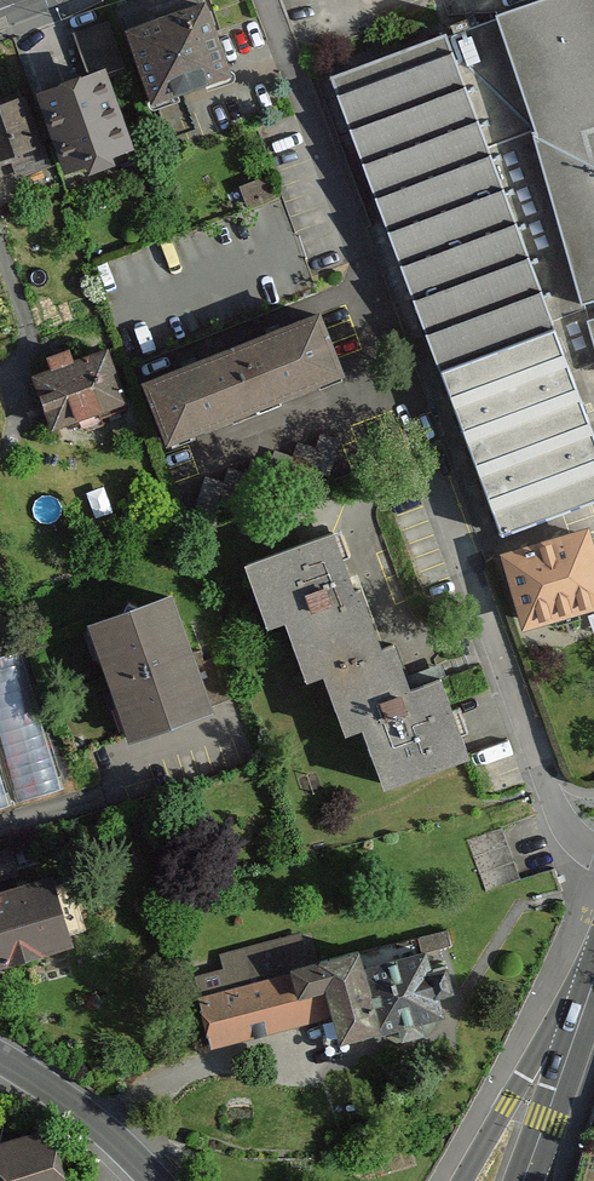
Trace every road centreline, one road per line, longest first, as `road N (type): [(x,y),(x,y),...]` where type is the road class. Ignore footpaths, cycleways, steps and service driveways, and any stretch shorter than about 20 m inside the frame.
road 1 (residential): [(593,849),(558,810),(432,462)]
road 2 (secondary): [(593,938),(461,1180)]
road 3 (secondary): [(523,1180),(593,978)]
road 4 (secondary): [(149,1180),(99,1126),(0,1059)]

